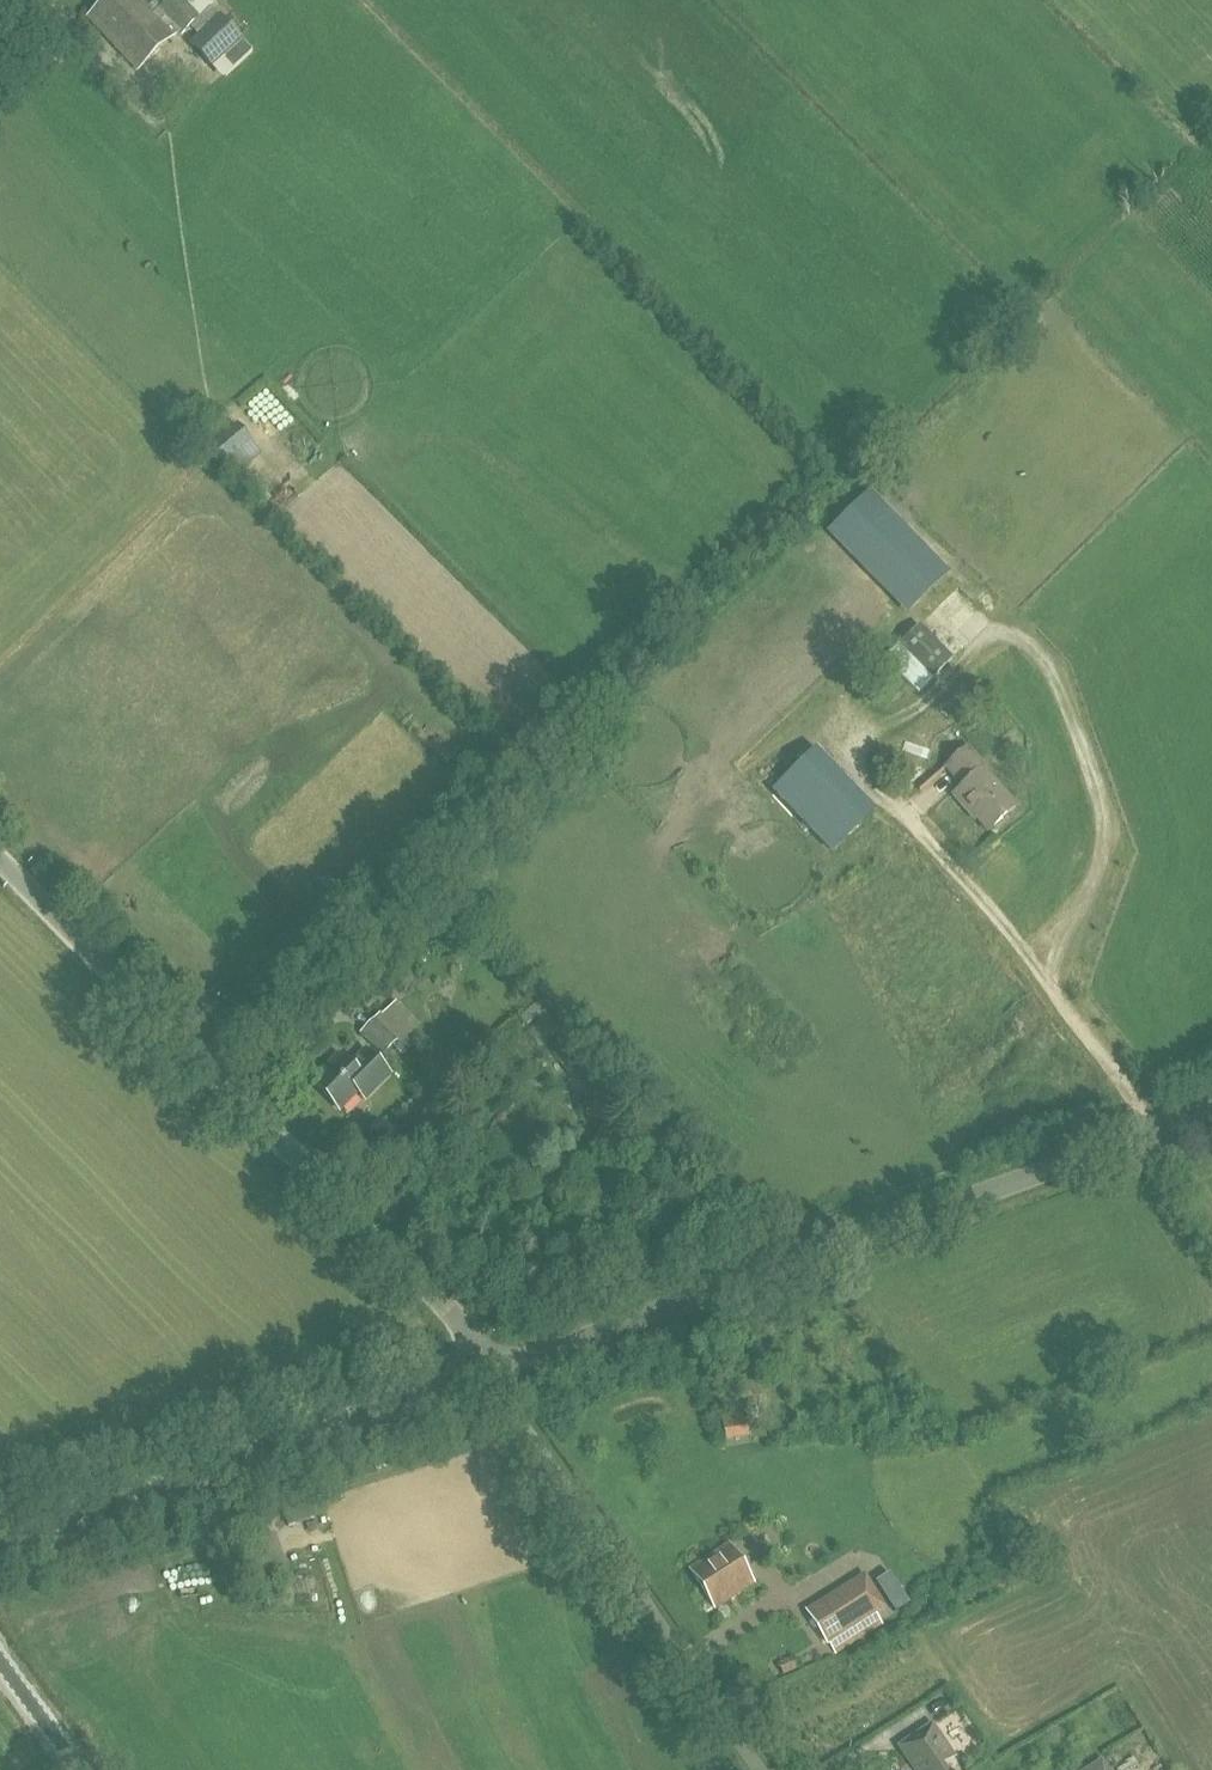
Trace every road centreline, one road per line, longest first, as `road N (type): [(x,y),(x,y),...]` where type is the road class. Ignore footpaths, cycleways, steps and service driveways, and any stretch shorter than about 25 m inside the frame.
road 1 (unclassified): [(489,1370),(1211,1109)]
road 2 (unclassified): [(489,1370),(442,1297),(0,865)]
road 3 (unclassified): [(0,1549),(489,1370)]
road 4 (unclassified): [(760,1769),(489,1370)]
road 5 (unclassified): [(80,1769),(0,1659)]

